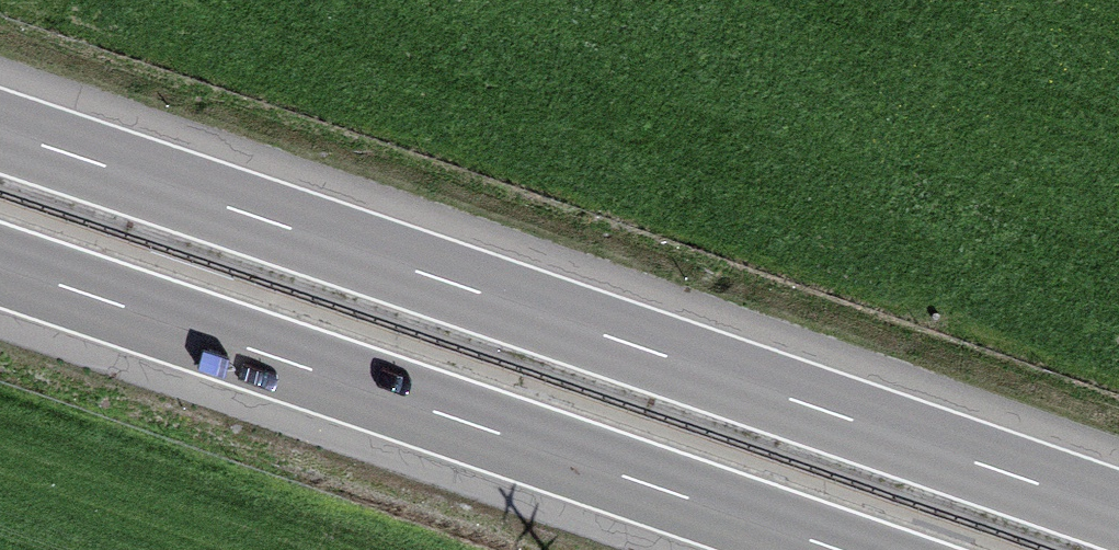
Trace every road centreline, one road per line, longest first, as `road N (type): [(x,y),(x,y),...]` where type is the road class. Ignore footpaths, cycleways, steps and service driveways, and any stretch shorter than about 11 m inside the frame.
road 1 (motorway): [(1118,510),(0,130)]
road 2 (motorway): [(0,267),(831,549)]

